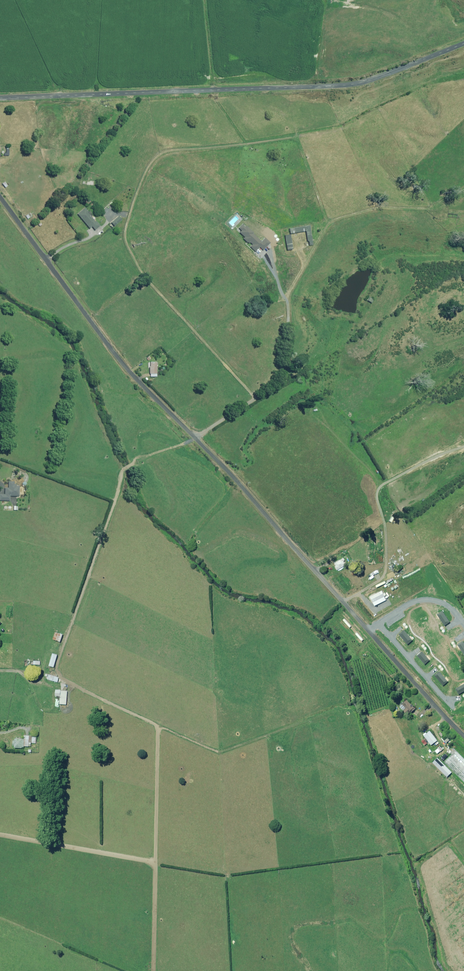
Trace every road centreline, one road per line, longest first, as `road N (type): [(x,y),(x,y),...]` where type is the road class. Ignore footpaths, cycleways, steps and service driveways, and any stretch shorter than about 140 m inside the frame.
road 1 (unclassified): [(0,198),(136,379),(463,737)]
road 2 (unclassified): [(0,98),(352,85),(463,43)]
road 3 (track): [(303,136),(164,152),(152,161),(125,228),(147,280),(255,398)]
road 4 (track): [(26,672),(57,666),(69,683),(159,726),(153,970)]
road 5 (track): [(344,708),(220,752),(159,726)]
road 6 (track): [(288,303),(328,222),(378,207),(432,208)]
road 7 (track): [(155,860),(0,834)]

